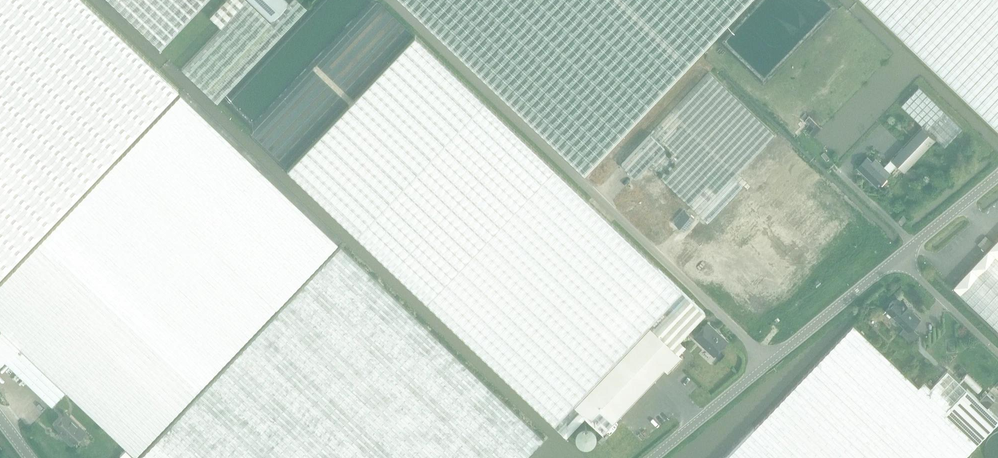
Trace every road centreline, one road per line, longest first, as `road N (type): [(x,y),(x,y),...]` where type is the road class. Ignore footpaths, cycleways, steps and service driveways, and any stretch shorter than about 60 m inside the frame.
road 1 (unclassified): [(393,0),(769,363)]
road 2 (tertiary): [(769,363),(899,259)]
road 3 (tertiary): [(652,457),(769,363)]
road 4 (unclassified): [(997,353),(899,259)]
road 5 (tertiary): [(899,259),(997,174)]

